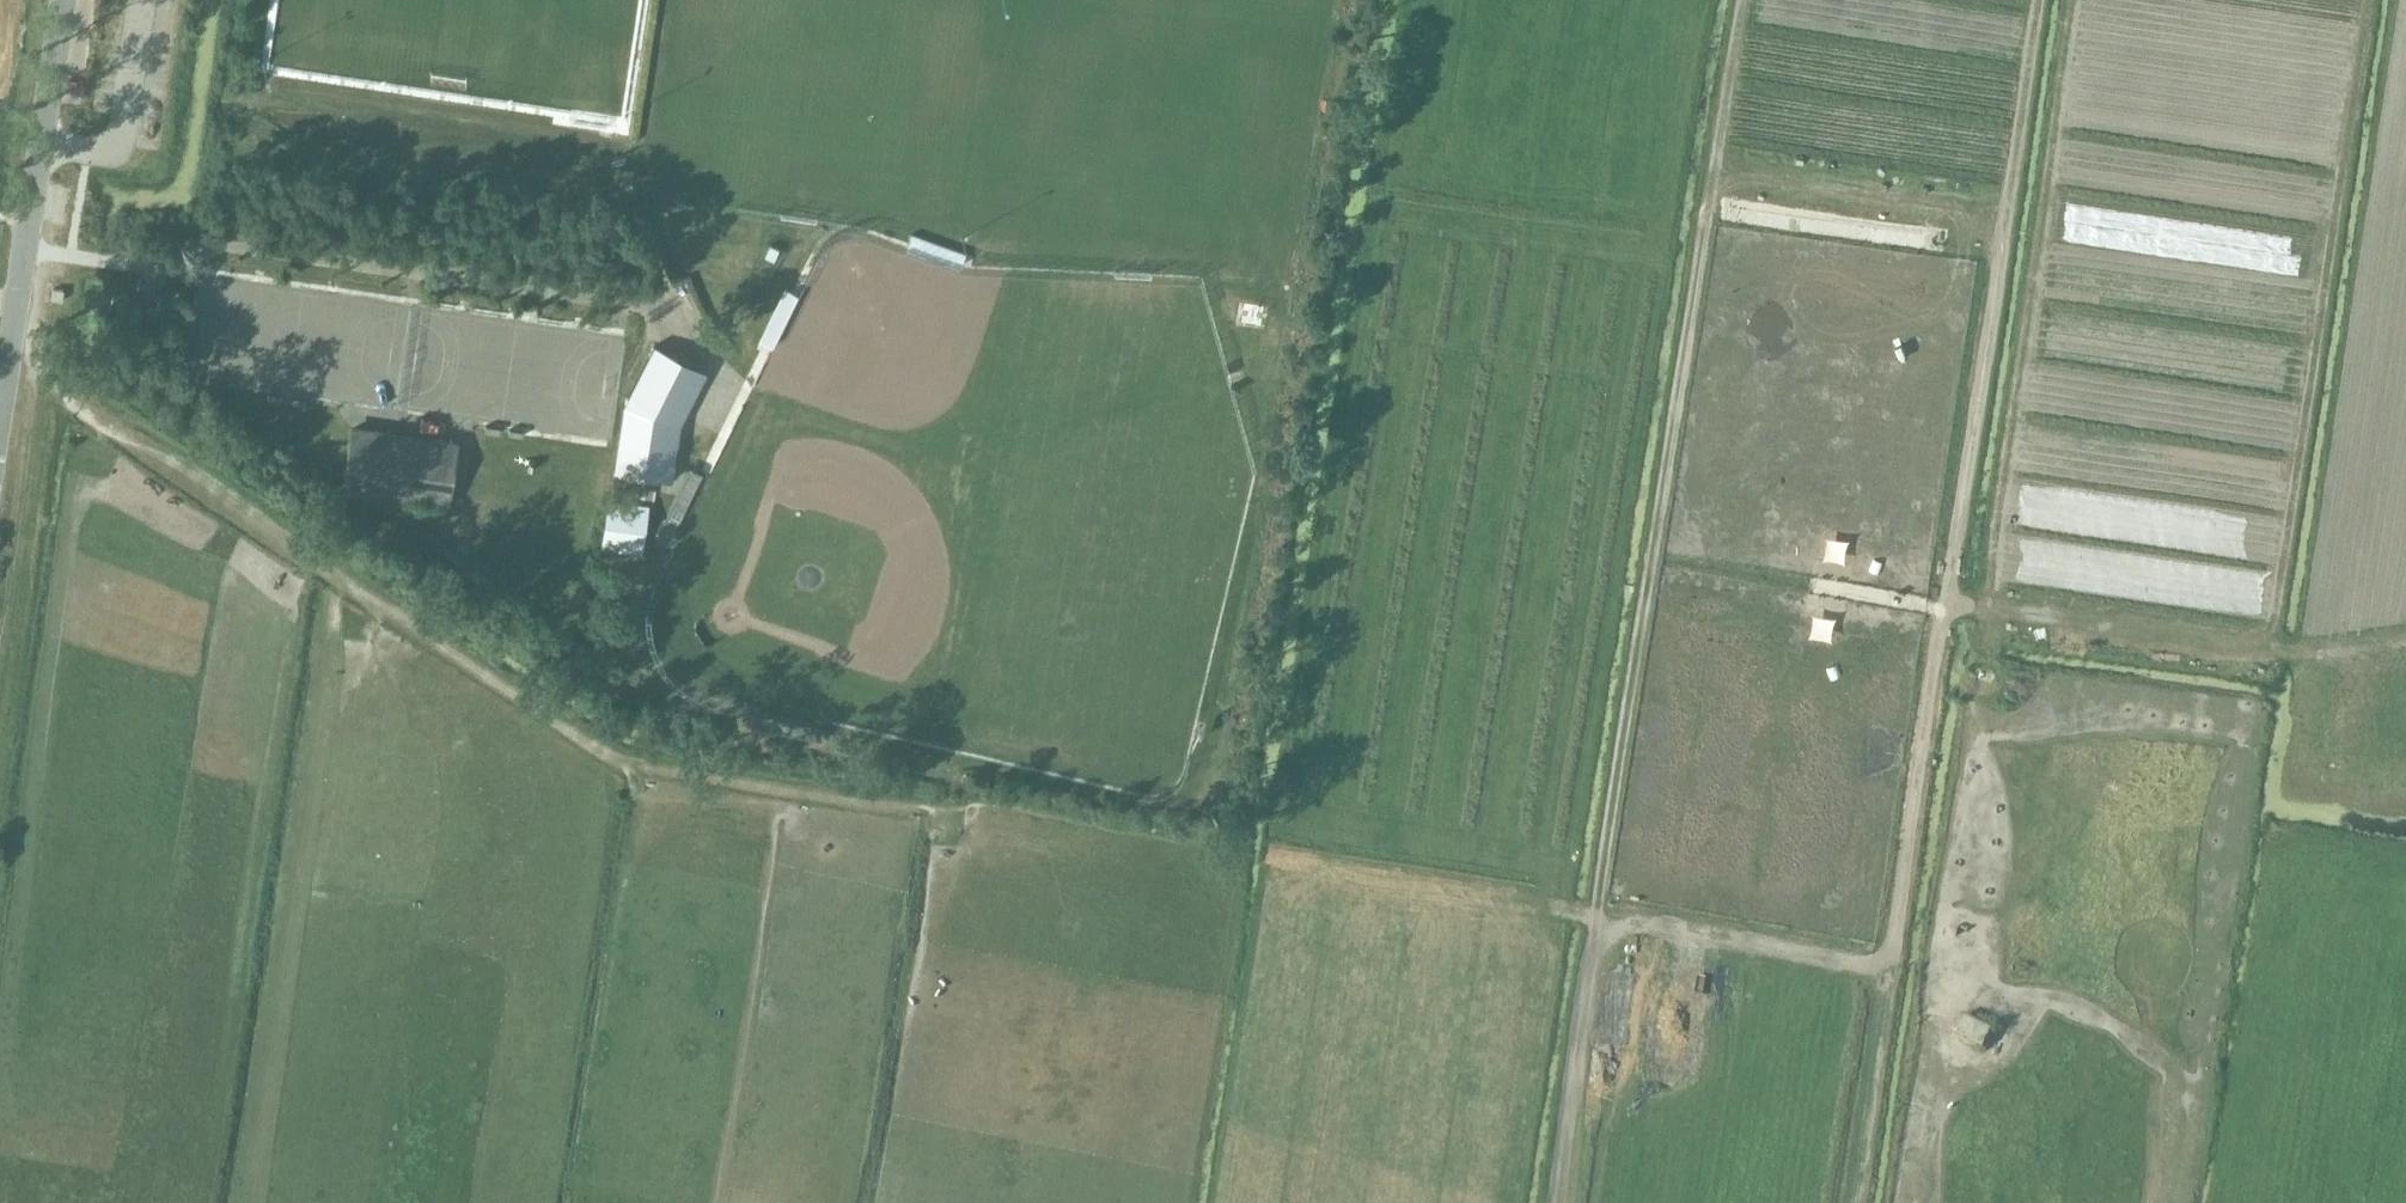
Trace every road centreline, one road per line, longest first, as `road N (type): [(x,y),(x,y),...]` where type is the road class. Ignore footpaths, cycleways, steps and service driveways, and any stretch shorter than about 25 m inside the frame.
road 1 (track): [(954,814),(643,774),(64,393),(8,345)]
road 2 (unclassified): [(0,396),(61,0)]

